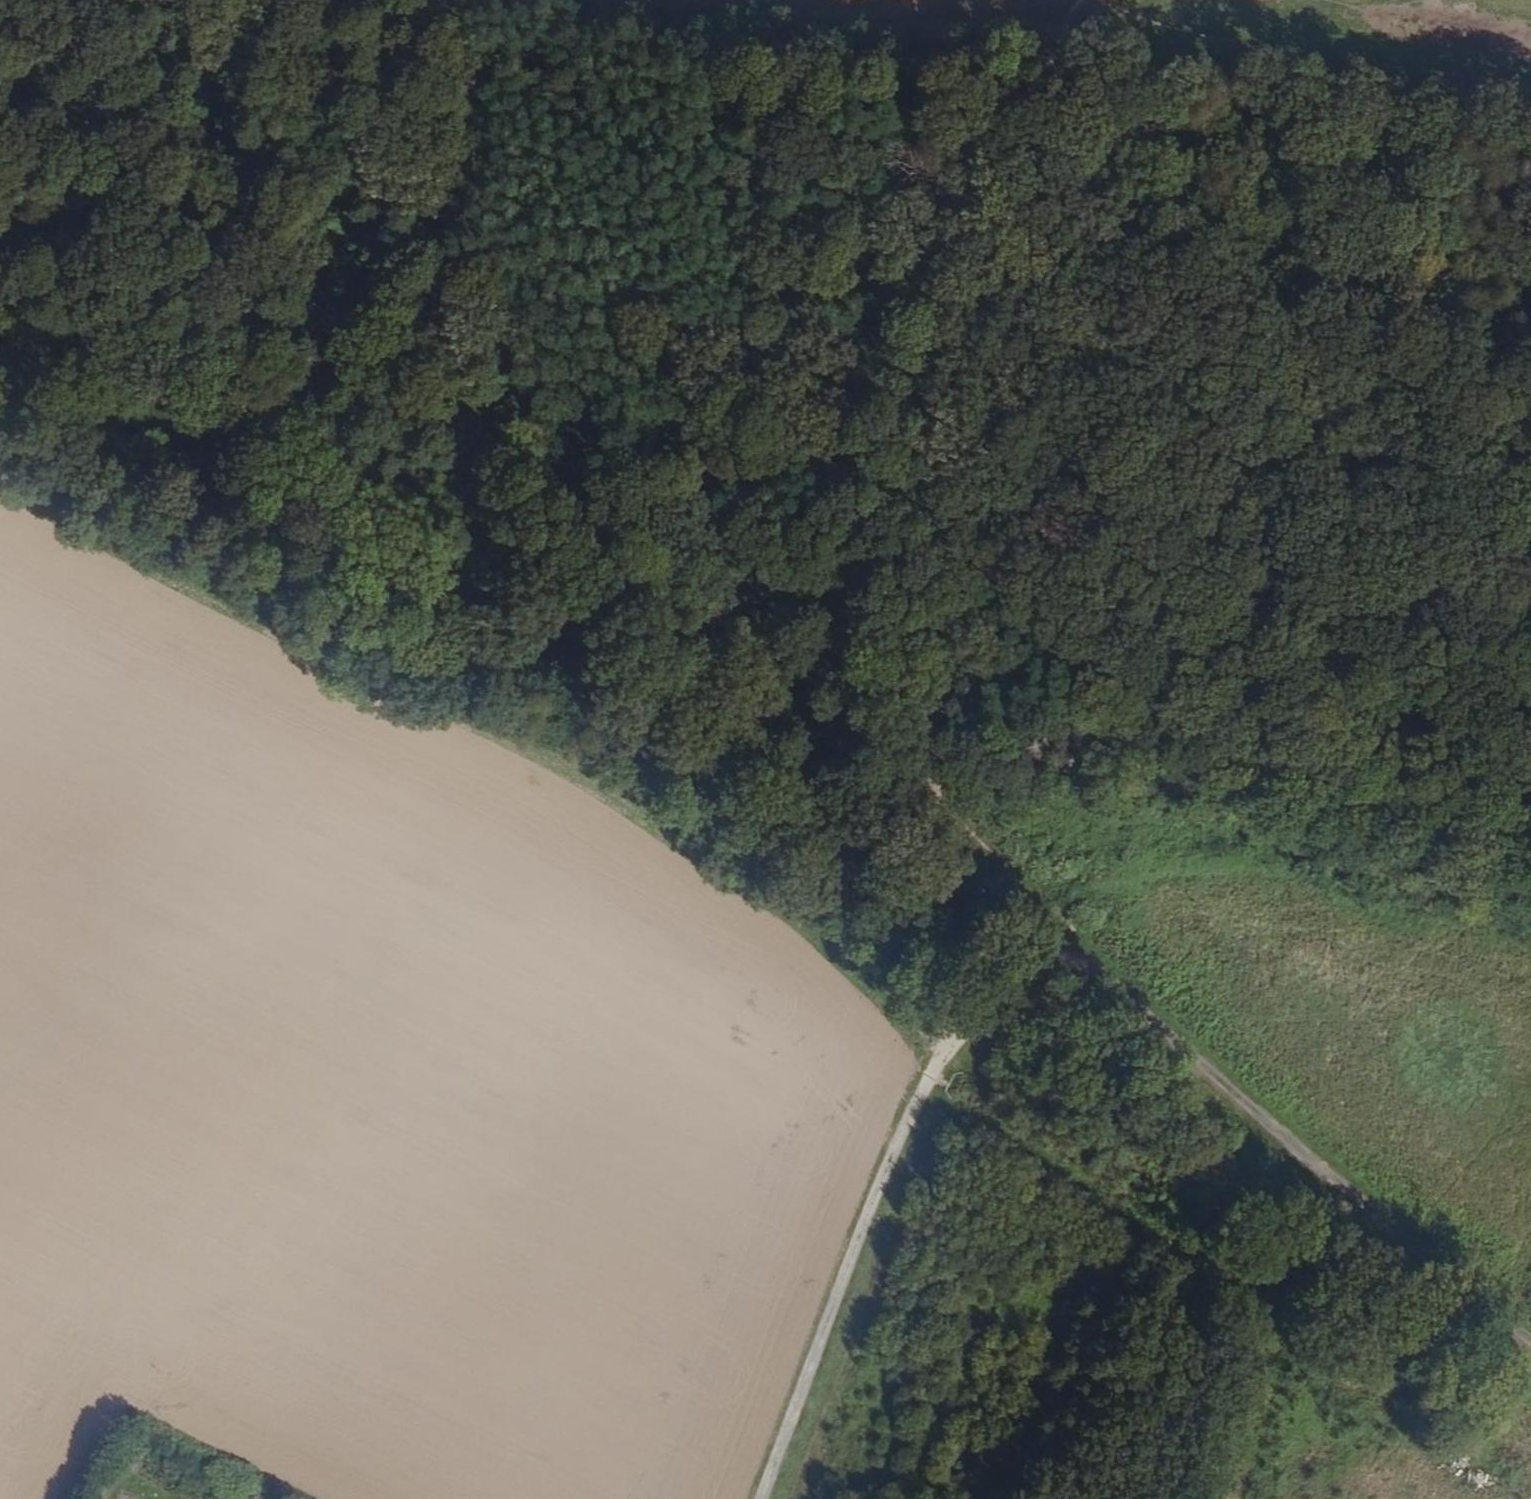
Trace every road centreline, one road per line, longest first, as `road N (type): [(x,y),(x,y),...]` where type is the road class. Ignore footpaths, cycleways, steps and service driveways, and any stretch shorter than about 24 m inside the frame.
road 1 (track): [(1030,923),(1010,873),(940,775),(931,724),(917,530),(930,399),(926,245),(934,191),(1081,7)]
road 2 (track): [(737,836),(669,767),(386,410),(222,154)]
road 3 (track): [(1030,923),(1530,1344)]
road 4 (track): [(760,1498),(916,1102),(952,1033),(1021,959),(1030,923)]
road 5 (track): [(1530,86),(1352,63),(1081,7)]
road 6 (track): [(737,836),(942,1049)]
road 7 (track): [(222,154),(117,0)]

